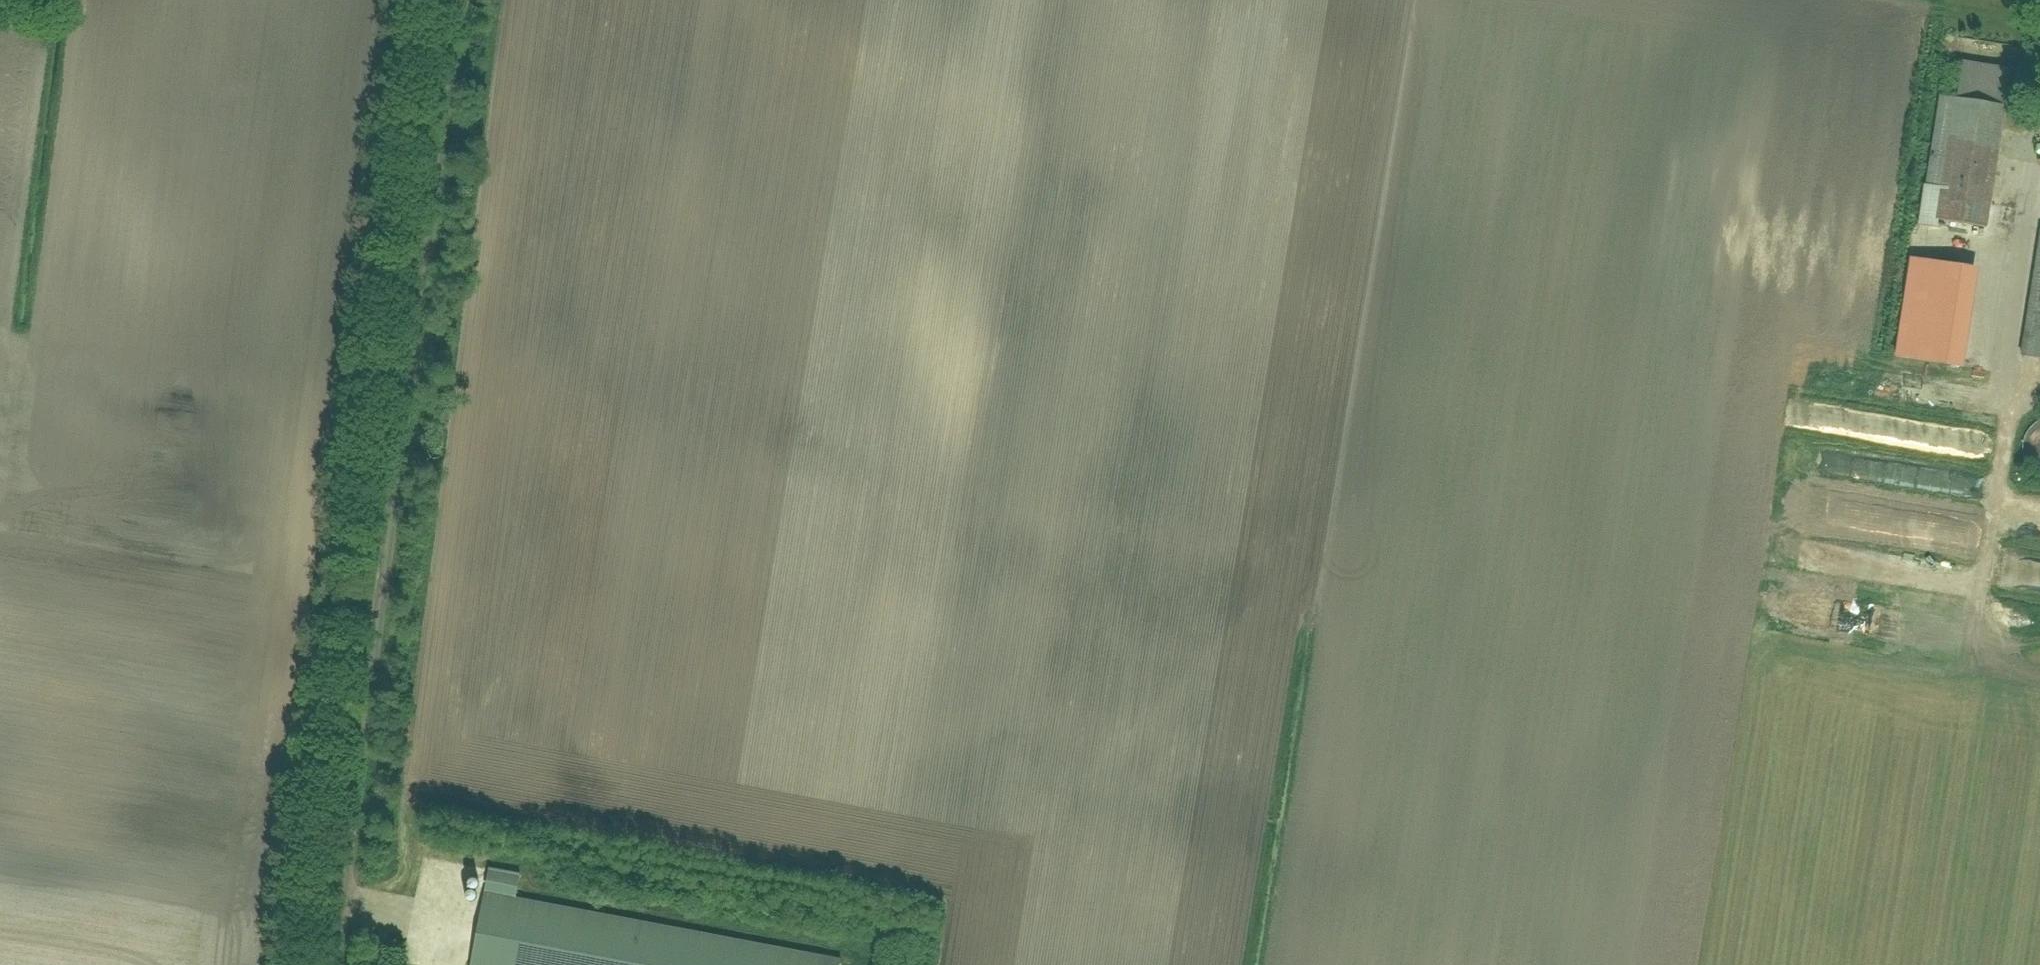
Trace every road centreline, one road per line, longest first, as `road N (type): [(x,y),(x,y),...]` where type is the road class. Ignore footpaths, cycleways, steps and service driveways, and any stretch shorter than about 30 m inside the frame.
road 1 (unclassified): [(333,964),(459,0)]

